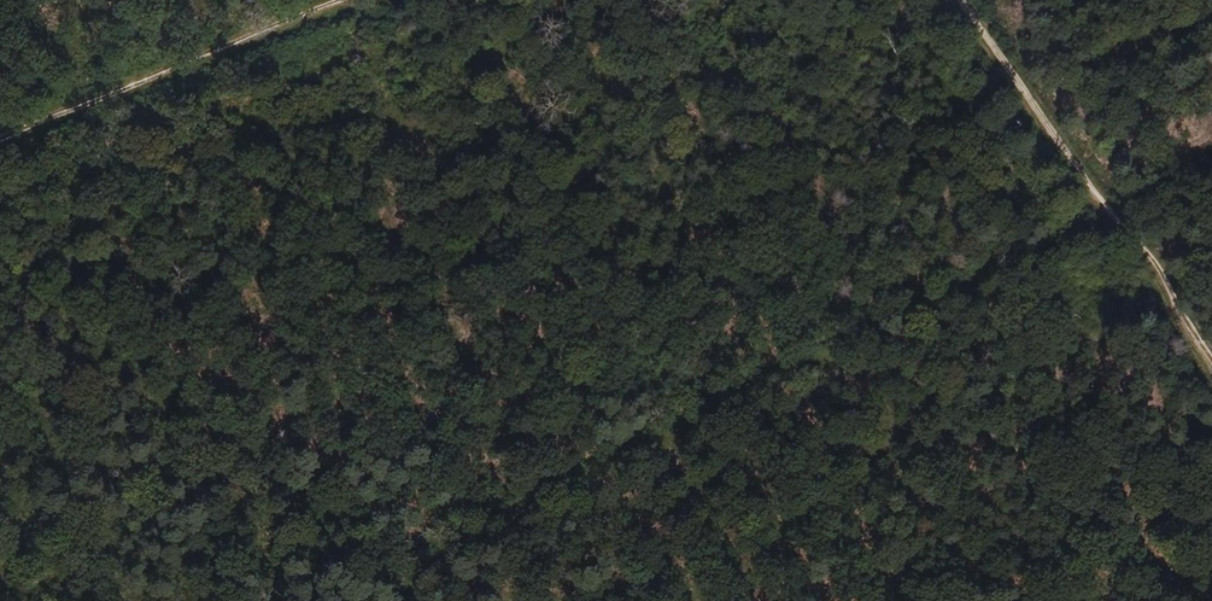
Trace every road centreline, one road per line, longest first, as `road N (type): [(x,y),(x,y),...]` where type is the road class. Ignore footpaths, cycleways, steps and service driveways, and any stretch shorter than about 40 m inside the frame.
road 1 (track): [(959,0),(1211,368)]
road 2 (track): [(346,0),(0,138)]

